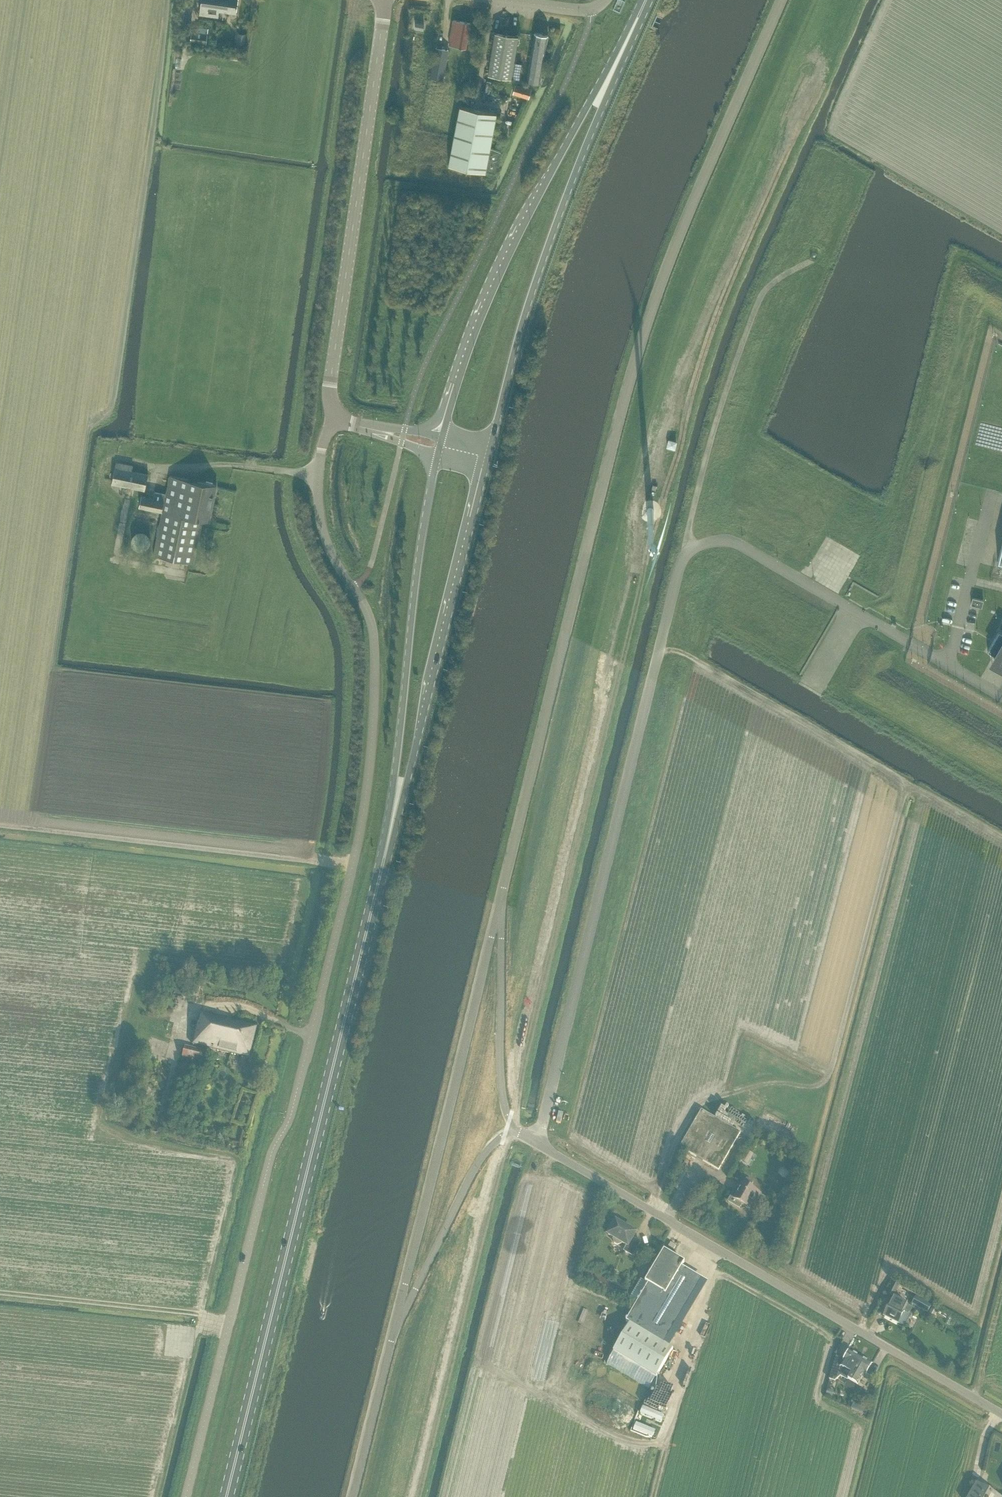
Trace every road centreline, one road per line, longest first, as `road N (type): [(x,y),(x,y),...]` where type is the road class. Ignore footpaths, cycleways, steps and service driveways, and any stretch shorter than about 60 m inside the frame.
road 1 (unclassified): [(186,1496),(271,1156),(292,1112),(366,792),(372,626),(333,553),(319,505),(322,444),(338,413)]
road 2 (unclassified): [(502,898),(649,323),(782,0)]
road 3 (primary): [(227,1496),(374,899)]
road 4 (track): [(646,540),(518,1110)]
road 5 (unclassified): [(1001,1414),(511,1130)]
road 6 (primary): [(488,457),(551,238),(647,0)]
road 7 (primary): [(644,0),(489,295),(443,436)]
road 8 (primary): [(374,899),(488,457)]
road 9 (primary): [(438,453),(374,899)]
road 10 (unclassified): [(395,1330),(502,898)]
road 11 (secondary): [(338,413),(330,386),(380,0)]
road 12 (track): [(418,1496),(518,1110)]
road 13 (unclassified): [(511,1130),(502,1091),(502,898)]
road 14 (unclassified): [(395,1330),(470,1178),(511,1130)]
road 15 (track): [(229,1323),(0,1293)]
road 16 (unclassified): [(354,1496),(395,1330)]

